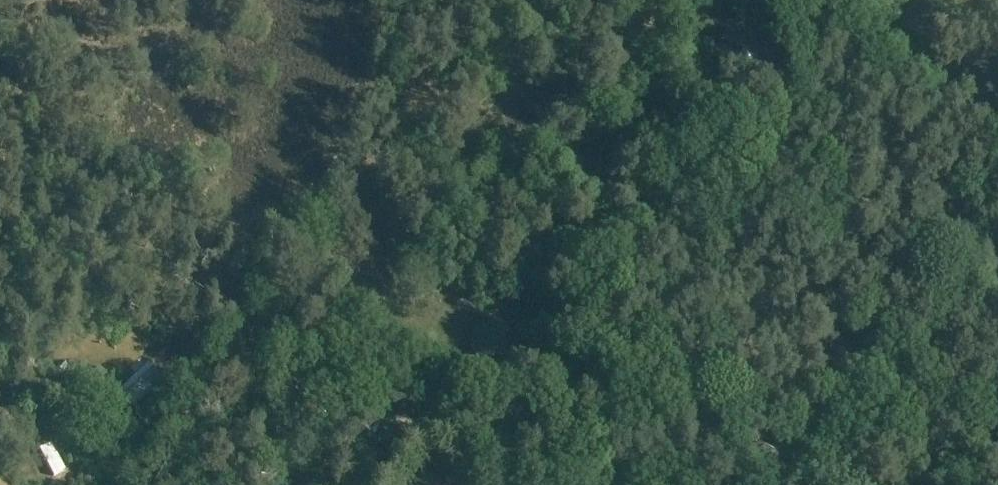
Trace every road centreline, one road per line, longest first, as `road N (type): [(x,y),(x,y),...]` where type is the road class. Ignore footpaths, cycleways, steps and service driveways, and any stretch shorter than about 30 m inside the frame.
road 1 (track): [(405,29),(242,330),(140,484)]
road 2 (track): [(242,330),(300,370),(504,476),(631,484)]
road 3 (track): [(405,29),(605,37),(716,0)]
road 4 (track): [(398,421),(454,305)]

